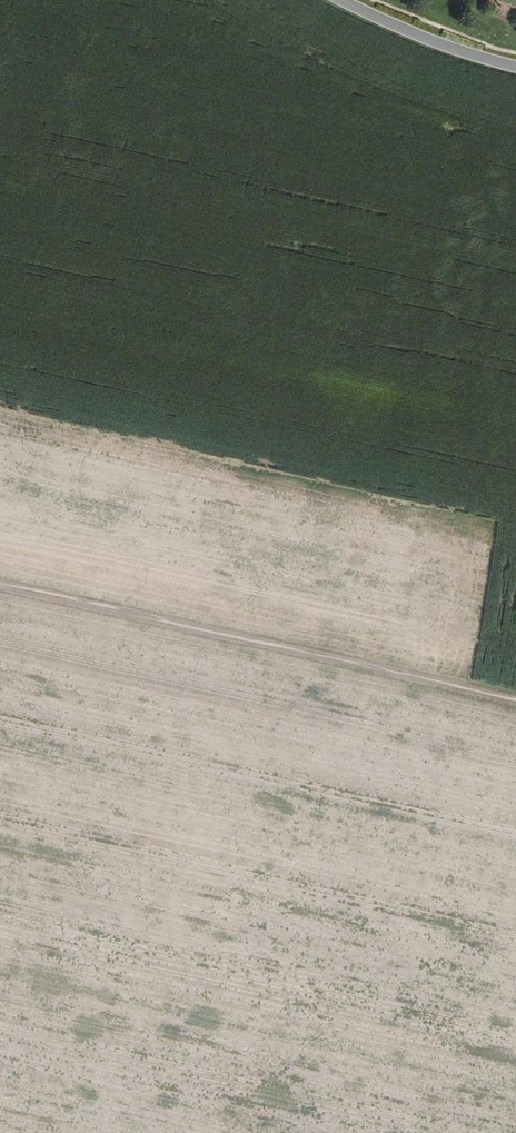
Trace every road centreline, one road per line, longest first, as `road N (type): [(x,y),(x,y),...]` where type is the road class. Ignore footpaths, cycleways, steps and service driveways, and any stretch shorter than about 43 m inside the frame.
road 1 (track): [(0,590),(515,704)]
road 2 (unclassified): [(350,0),(456,50),(515,65)]

